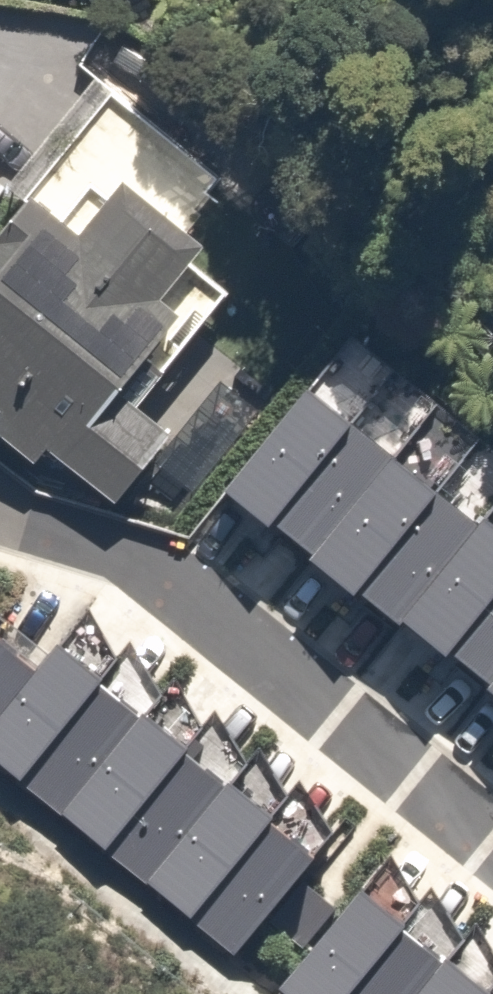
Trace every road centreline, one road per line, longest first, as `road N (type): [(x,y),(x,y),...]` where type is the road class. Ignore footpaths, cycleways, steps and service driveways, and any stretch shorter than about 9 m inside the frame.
road 1 (residential): [(0,499),(131,547),(492,836)]

